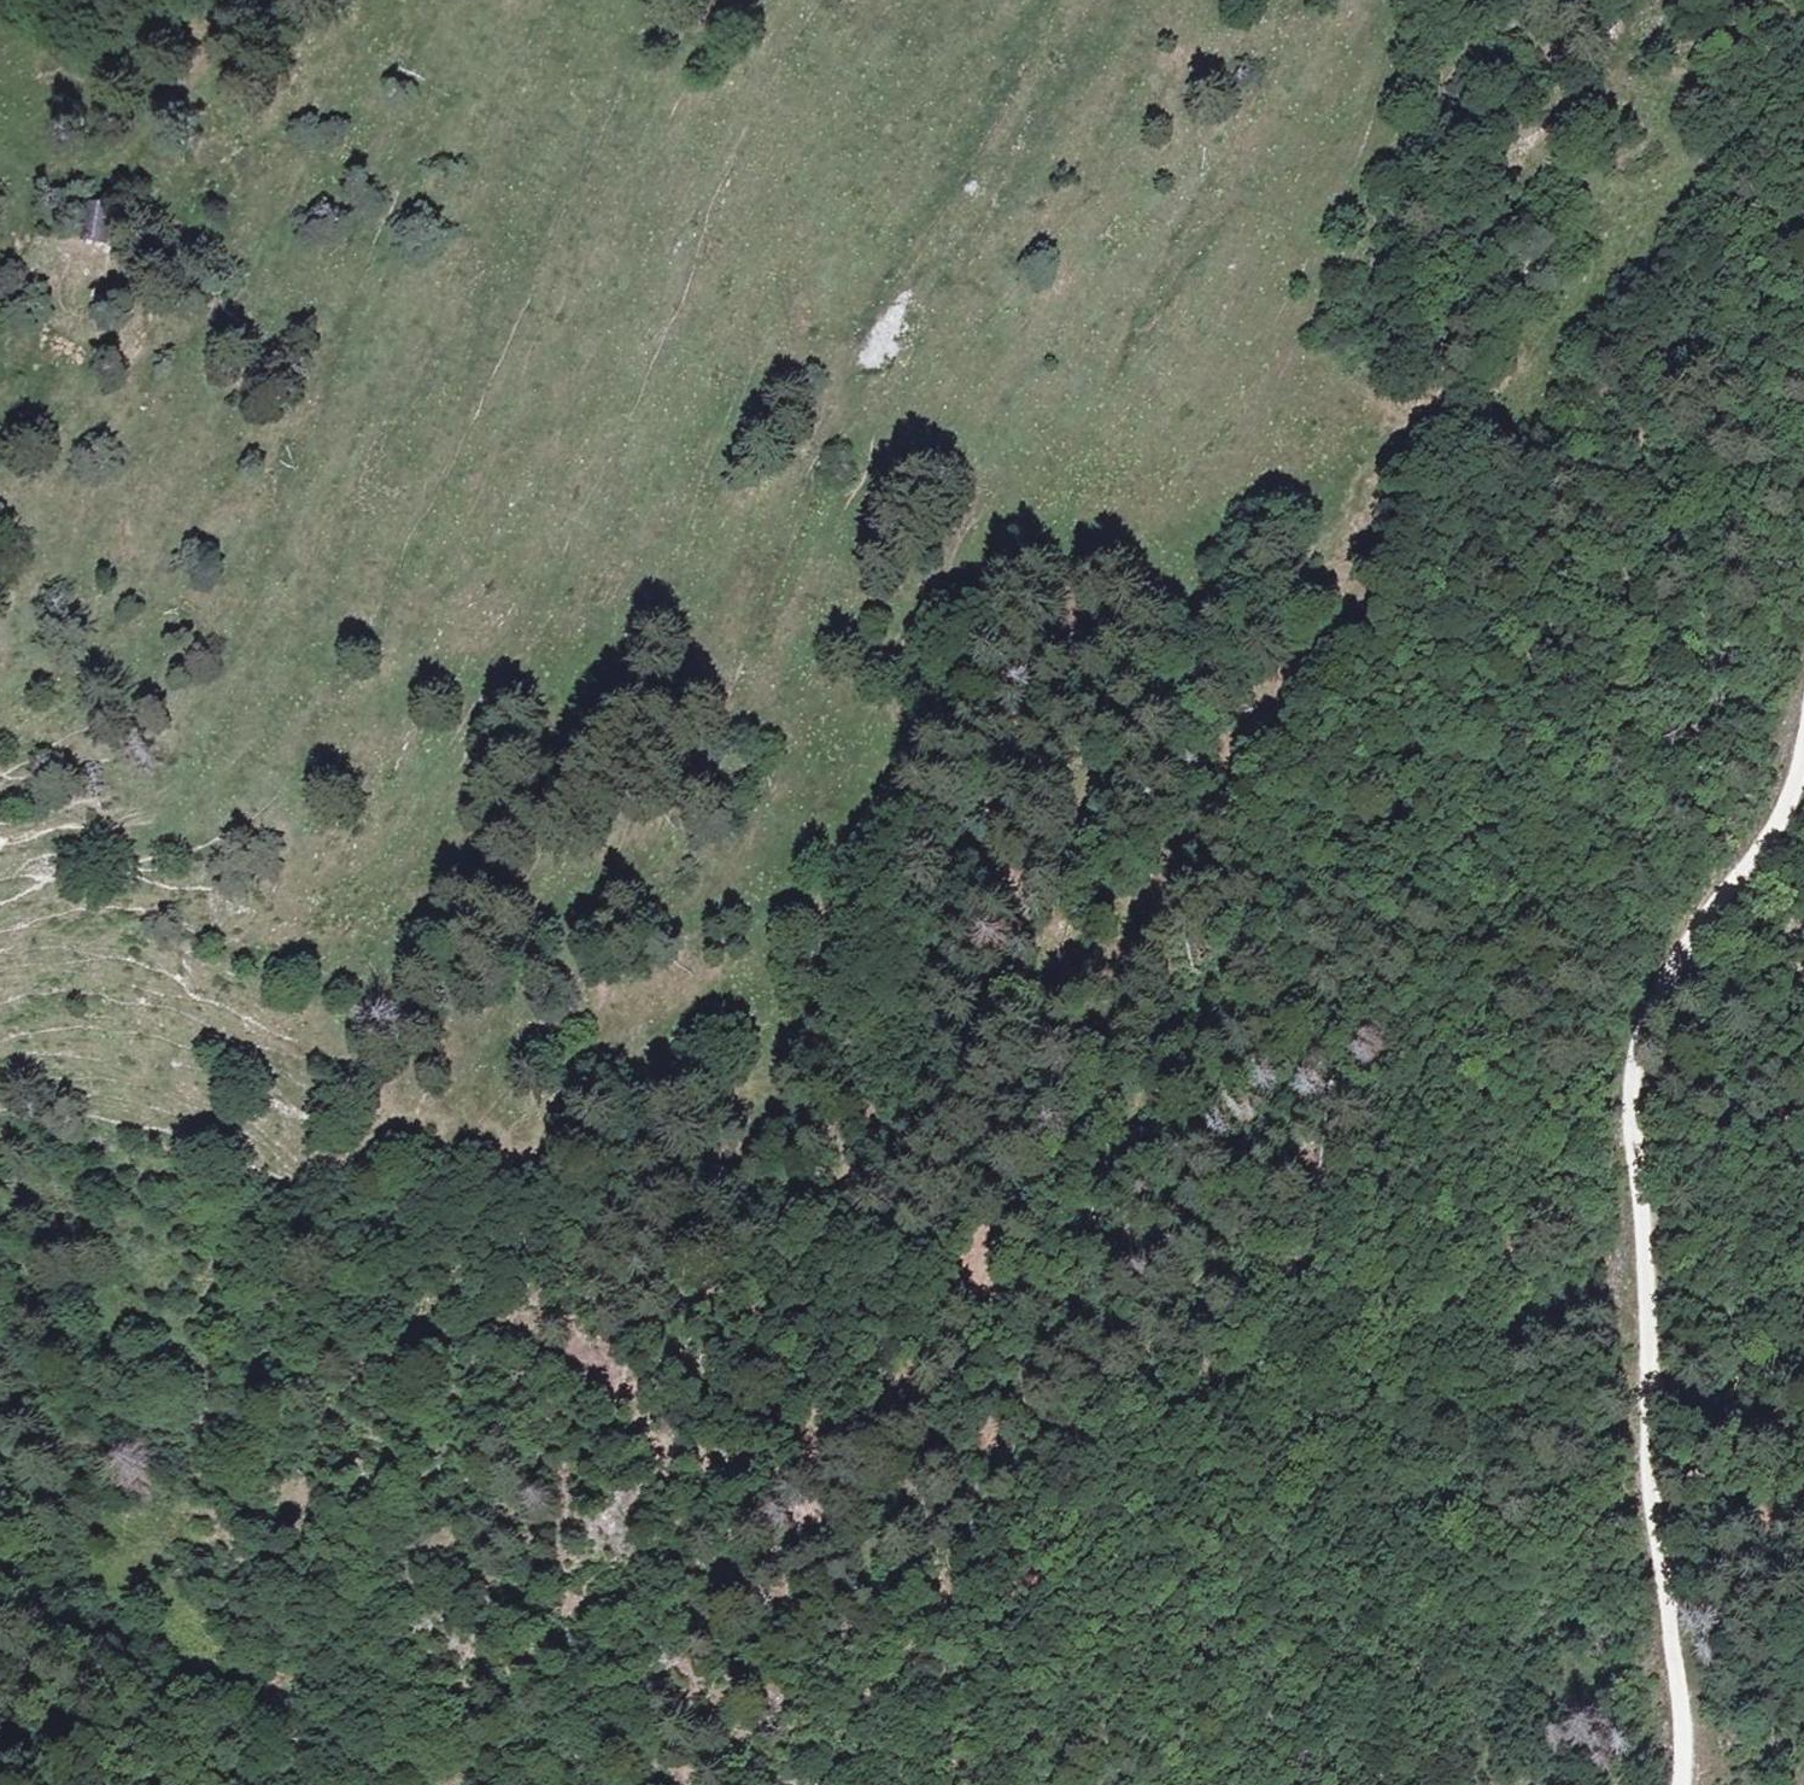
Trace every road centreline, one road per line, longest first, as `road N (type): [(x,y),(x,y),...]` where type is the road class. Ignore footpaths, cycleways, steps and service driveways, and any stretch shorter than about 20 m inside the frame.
road 1 (track): [(1803,750),(1773,834),(1699,937),(1646,1048),(1651,1488),(1679,1715),(1677,1784)]
road 2 (track): [(255,0),(202,80),(144,129)]

